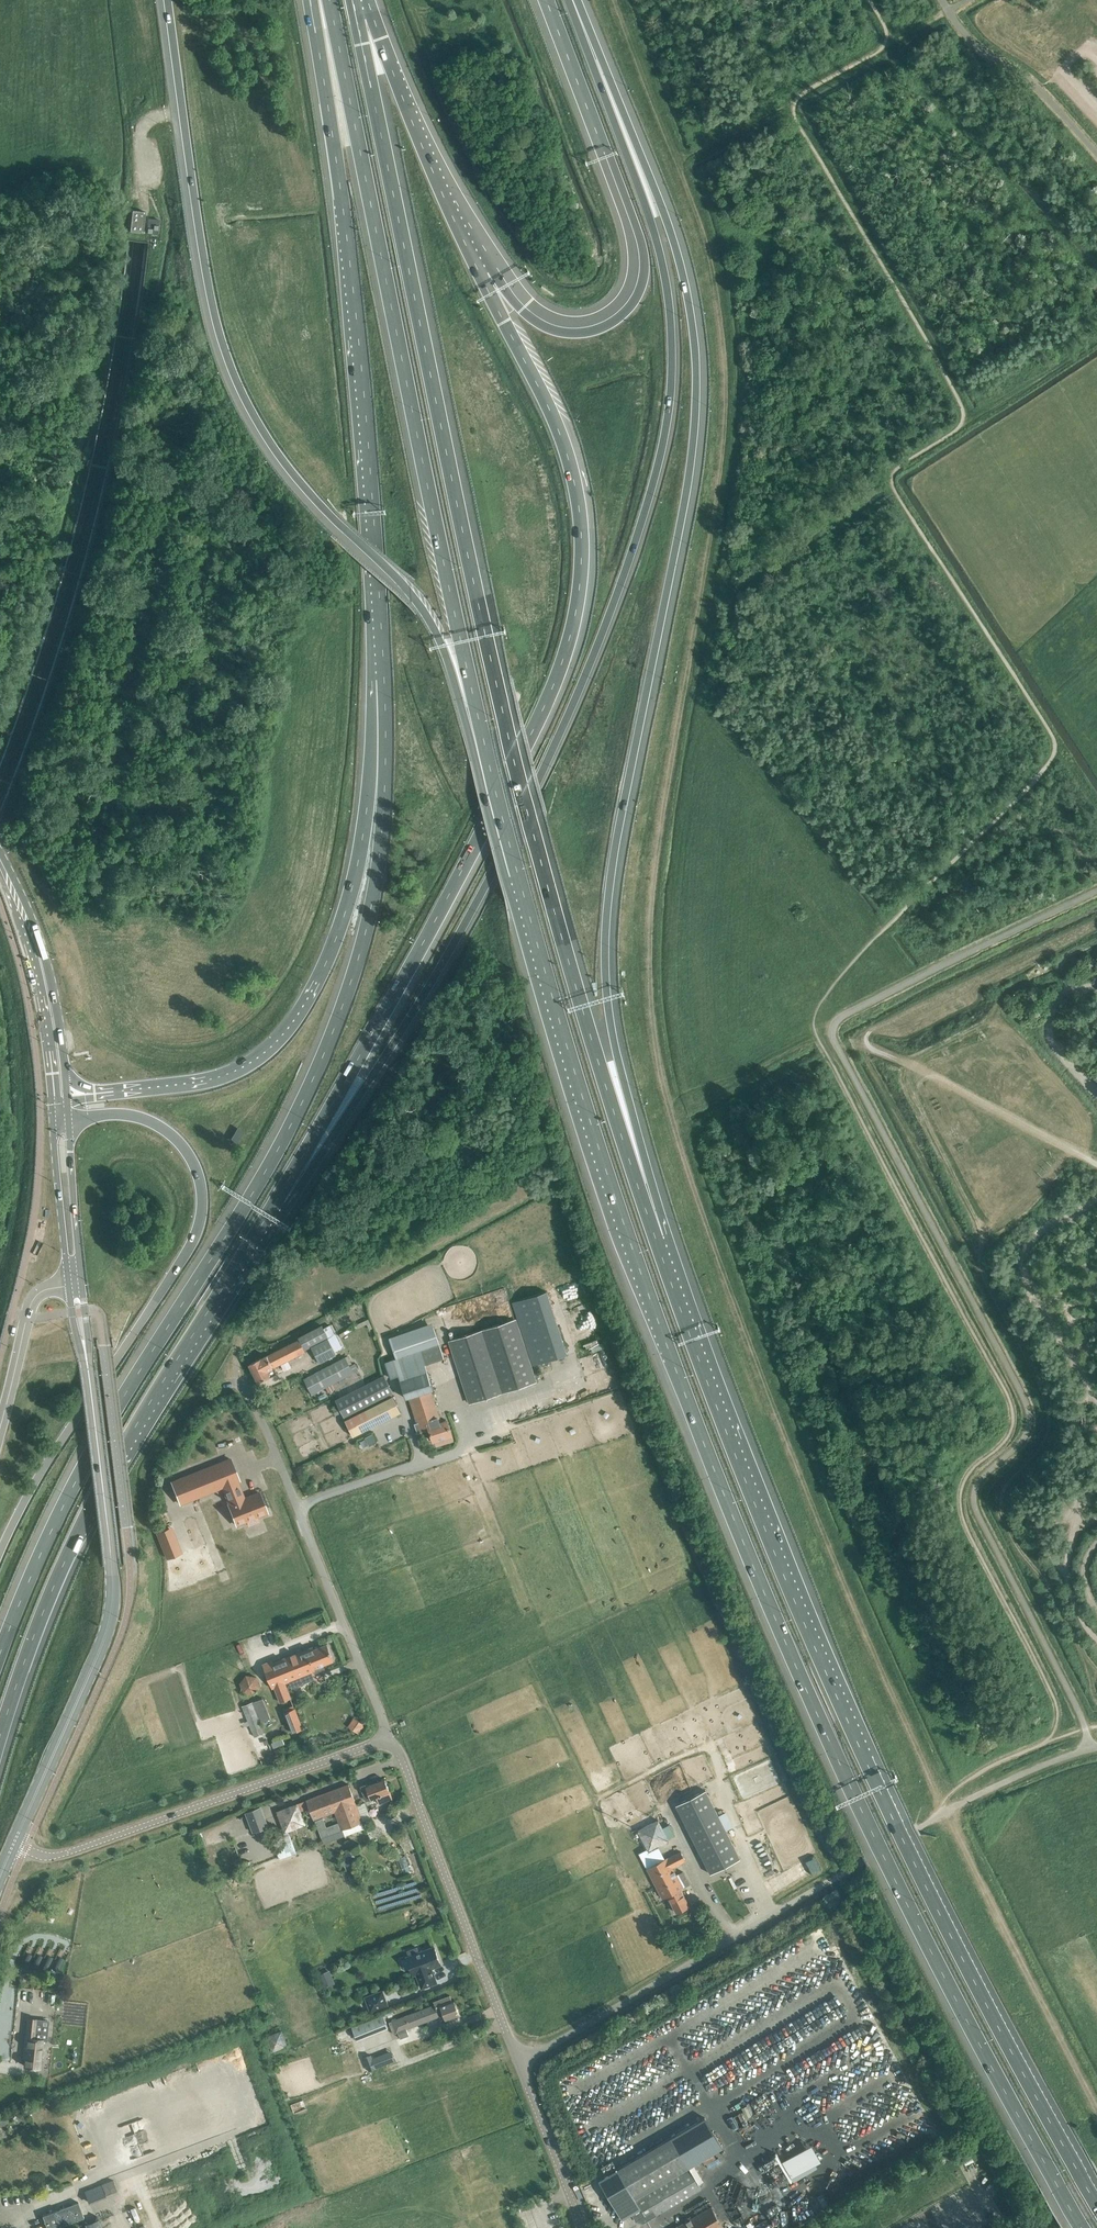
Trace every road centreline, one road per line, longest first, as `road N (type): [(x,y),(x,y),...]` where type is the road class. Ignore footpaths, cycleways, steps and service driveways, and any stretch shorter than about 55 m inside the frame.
road 1 (motorway): [(486,746),(625,1229),(754,1569),(907,1902),(1082,2227)]
road 2 (motorway): [(277,1199),(389,1050),(490,880),(596,649),(662,449),(672,359),(665,275),(572,0)]
road 3 (motorway): [(656,1238),(610,1016),(606,935),(690,469),(696,377),(674,240),(573,0)]
road 4 (motorway): [(656,1238),(566,959),(495,679),(356,15)]
road 5 (motorway): [(385,677),(373,895),(320,1060),(250,1196),(75,1483),(0,1654)]
road 6 (motorway): [(1096,2202),(865,1759),(778,1562),(656,1238)]
road 7 (motorway): [(277,1199),(485,826),(562,665),(577,610),(582,536),(569,459),(480,274)]
road 8 (motorway): [(167,0),(203,254),(231,370),(285,463),(425,611),(486,746)]
road 9 (motorway): [(329,0),(486,746)]
road 10 (motorway): [(317,0),(359,352),(385,677)]
road 11 (motorway): [(385,677),(345,910),(290,1025),(257,1058),(222,1076),(57,1098)]
road 12 (motorway): [(0,1740),(54,1586),(111,1469),(277,1199)]
road 13 (motorway): [(59,1120),(129,1116),(161,1129),(193,1164),(200,1215),(181,1260),(39,1474),(0,1552)]
road 14 (tertiary): [(14,1844),(112,1607),(86,1354)]
road 15 (track): [(1023,1260),(986,1266),(984,1275),(1034,1369),(1049,1419),(1043,1446),(1005,1485),(1000,1502),(1019,1546),(1096,1668)]
road 16 (motorway): [(547,0),(630,222),(637,282),(614,315),(577,328),(545,321),(509,285),(480,274)]
road 17 (residential): [(388,1738),(237,1374),(237,1334)]
road 18 (unclassified): [(14,1844),(41,1855),(64,1853),(388,1738)]
road 19 (residential): [(519,2062),(830,1881)]
road 20 (unclassified): [(519,2062),(388,1738)]
road 21 (track): [(945,1813),(1096,2110)]
road 22 (motorway): [(480,274),(380,38),(356,15)]
road 23 (primary): [(57,1098),(43,978),(0,866)]
road 24 (track): [(1096,1194),(1036,1230),(1020,1269),(1040,1298),(1096,1275)]
road 25 (track): [(1096,1086),(1057,1046),(1052,1029),(1053,1006),(1066,986),(1063,960),(1096,943)]
road 26 (unclassified): [(584,2227),(519,2062)]
road 27 (unclassified): [(0,1431),(31,1302),(41,1291),(70,1285)]
road 28 (track): [(1096,1484),(1082,1500),(1067,1581),(1096,1639)]
road 29 (tertiary): [(82,1284),(69,1137),(59,1120)]
road 30 (tertiary): [(59,1120),(54,1138),(70,1285)]

